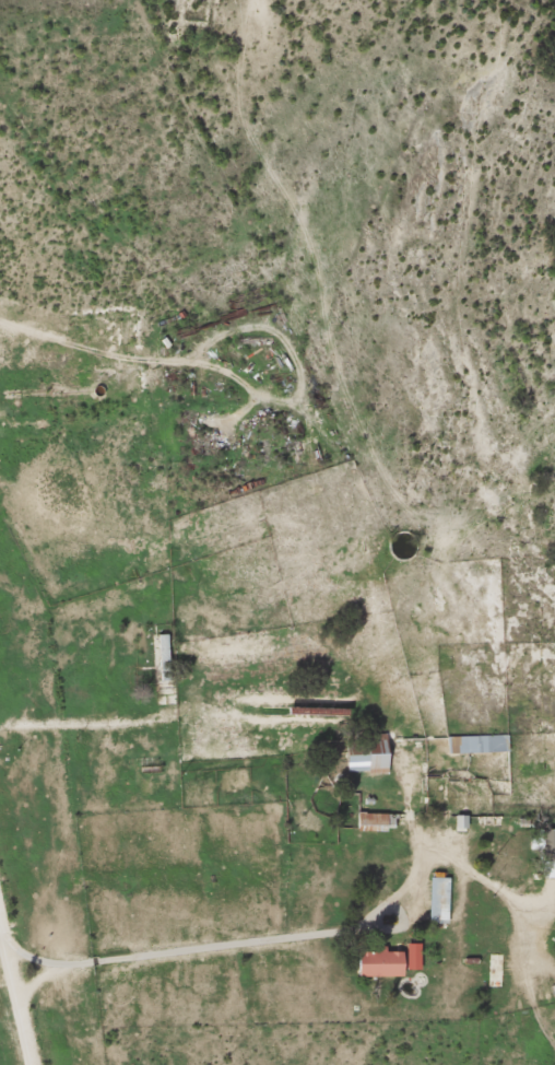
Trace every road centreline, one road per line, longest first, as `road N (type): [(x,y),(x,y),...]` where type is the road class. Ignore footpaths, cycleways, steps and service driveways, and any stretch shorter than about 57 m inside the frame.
road 1 (track): [(0,737),(395,717),(412,739),(412,847),(385,906),(330,945),(255,967),(190,950),(12,983)]
road 2 (track): [(395,717),(390,609),(460,512),(465,419),(444,387),(444,262),(541,23),(541,0)]
road 3 (track): [(390,609),(352,587),(309,441),(234,382),(0,337)]

